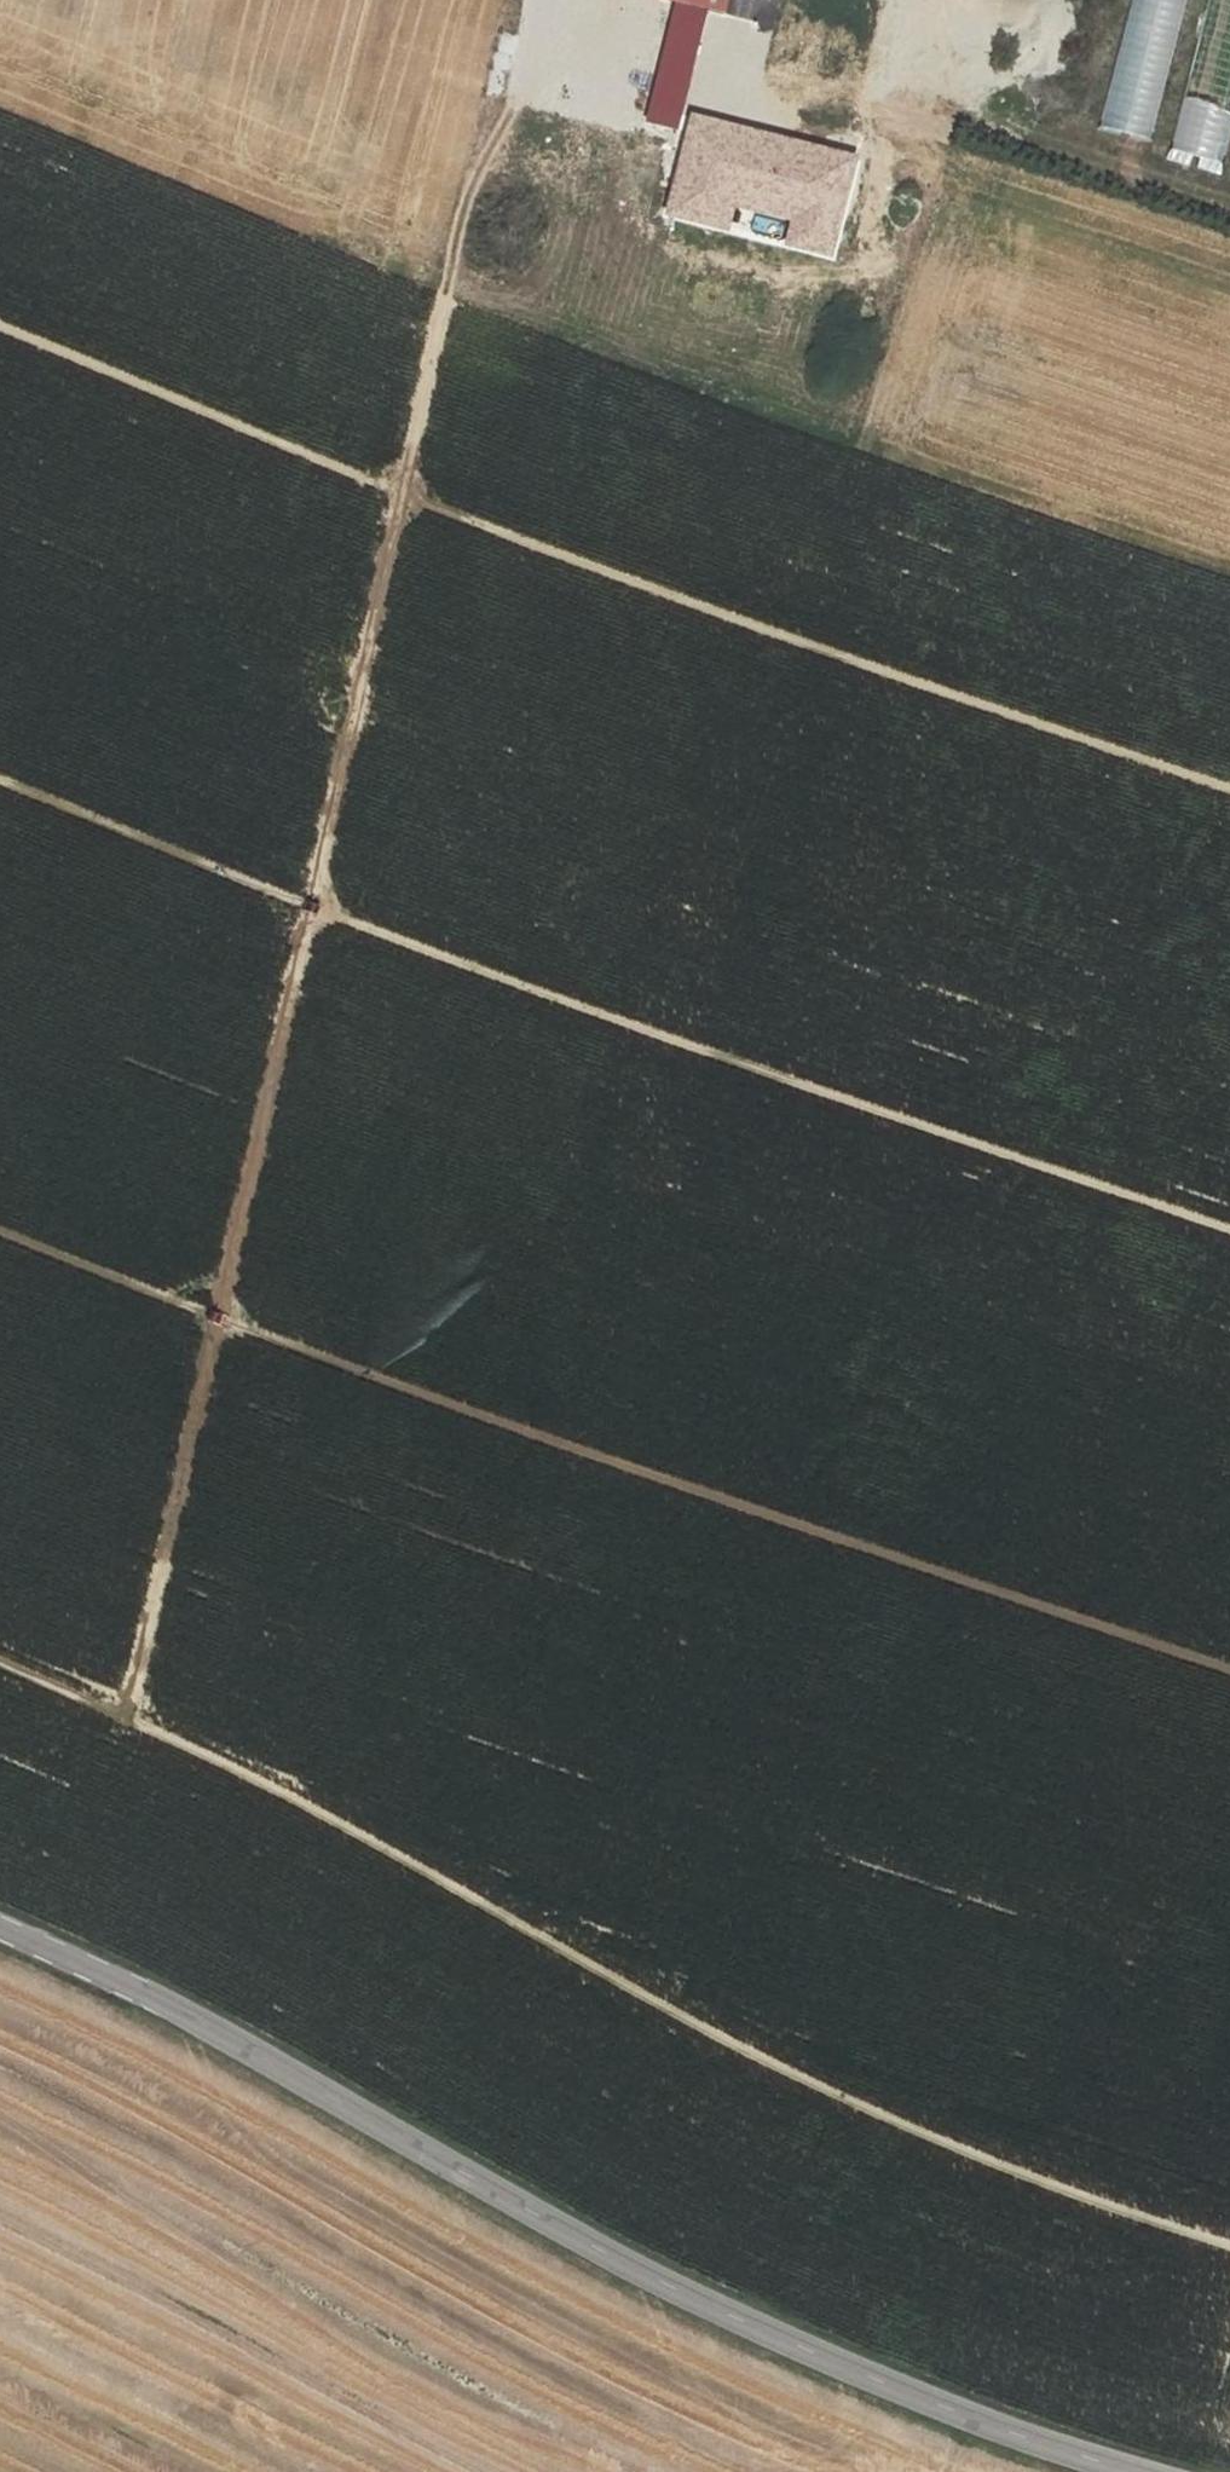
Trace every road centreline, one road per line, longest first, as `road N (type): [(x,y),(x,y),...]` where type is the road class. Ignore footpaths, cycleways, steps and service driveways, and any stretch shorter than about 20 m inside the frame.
road 1 (unclassified): [(0,1923),(137,1986),(755,2330),(1114,2471)]
road 2 (track): [(1229,188),(1050,128),(974,117),(570,0)]

